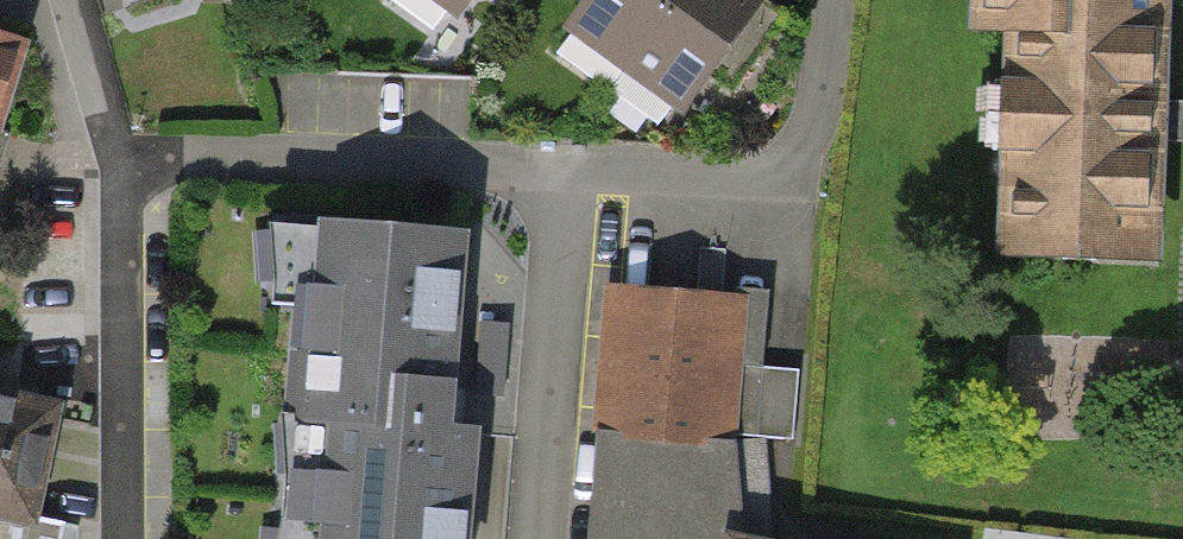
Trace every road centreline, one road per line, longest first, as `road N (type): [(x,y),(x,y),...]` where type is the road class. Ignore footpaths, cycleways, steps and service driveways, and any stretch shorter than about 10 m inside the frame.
road 1 (residential): [(126,538),(120,158),(72,0)]

